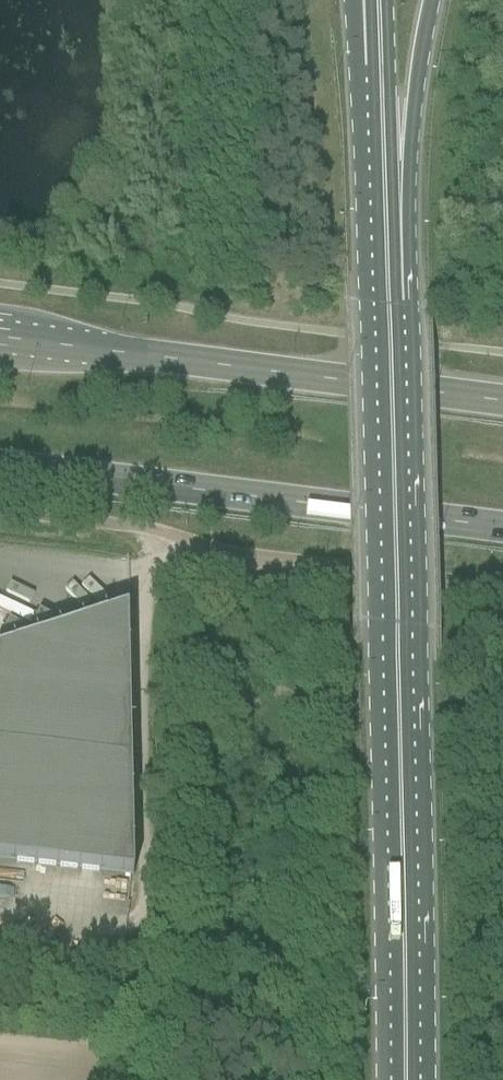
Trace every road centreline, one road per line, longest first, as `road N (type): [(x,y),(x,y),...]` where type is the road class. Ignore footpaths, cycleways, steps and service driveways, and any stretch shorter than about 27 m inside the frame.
road 1 (primary): [(401,1079),(387,307)]
road 2 (primary): [(502,403),(0,339)]
road 3 (primary): [(0,471),(502,534)]
road 4 (unclassified): [(502,597),(191,544)]
road 5 (primary): [(387,307),(432,0)]
road 6 (primary): [(375,92),(387,307)]

